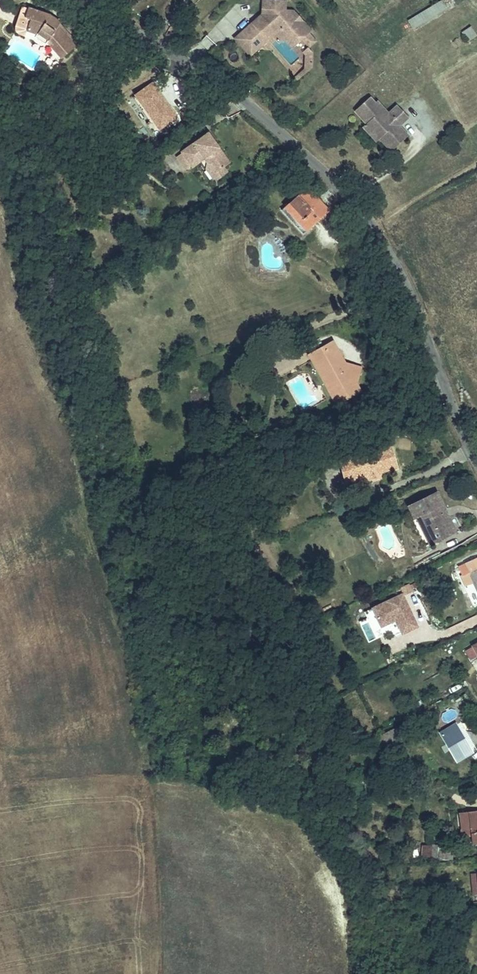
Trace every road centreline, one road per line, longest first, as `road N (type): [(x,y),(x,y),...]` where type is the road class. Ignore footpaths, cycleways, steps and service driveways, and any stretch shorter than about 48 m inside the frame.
road 1 (residential): [(101,0),(250,102),(372,225),(408,287),(476,458)]

